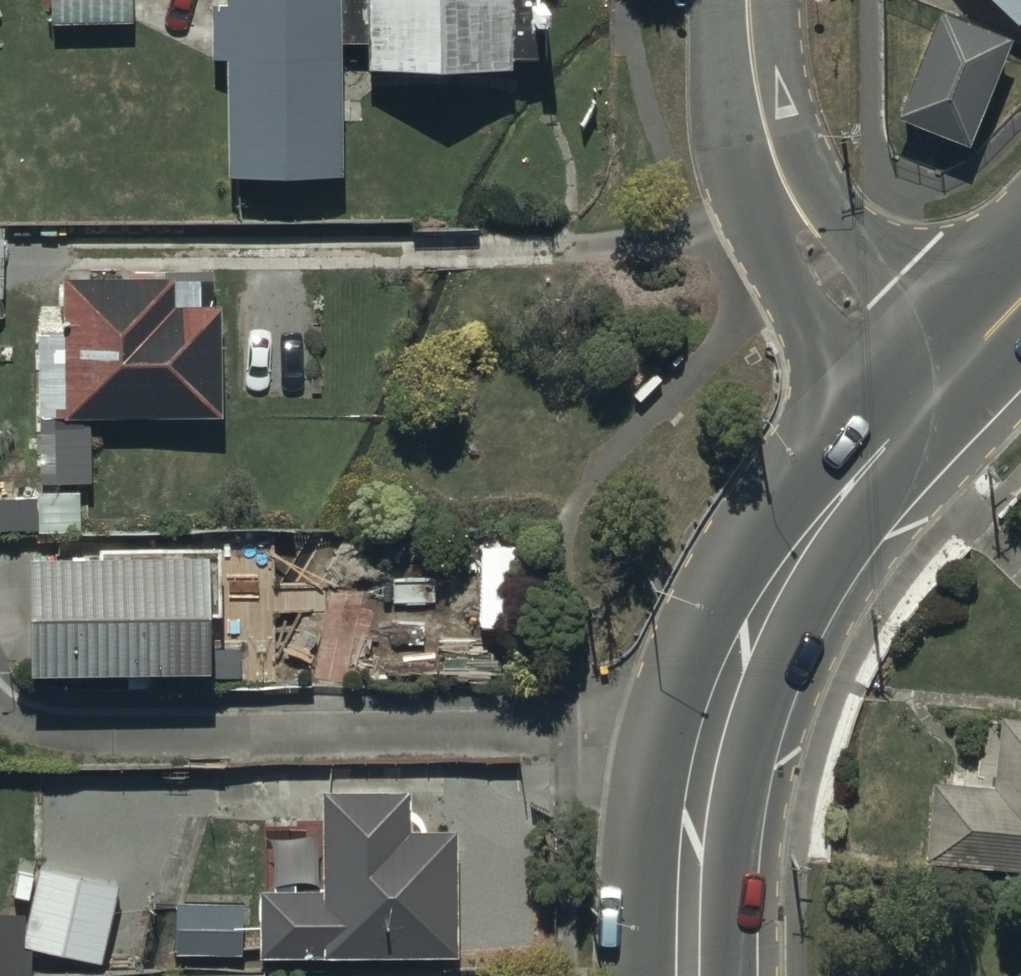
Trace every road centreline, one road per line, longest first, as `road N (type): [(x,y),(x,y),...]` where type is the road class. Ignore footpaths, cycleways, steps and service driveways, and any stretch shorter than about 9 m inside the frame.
road 1 (residential): [(0,720),(7,730),(705,721)]
road 2 (residential): [(746,0),(763,131),(785,203),(850,306),(941,388)]
road 3 (secondary): [(941,388),(793,550),(759,602),(705,721)]
road 4 (secondary): [(705,721),(691,820),(686,975)]

